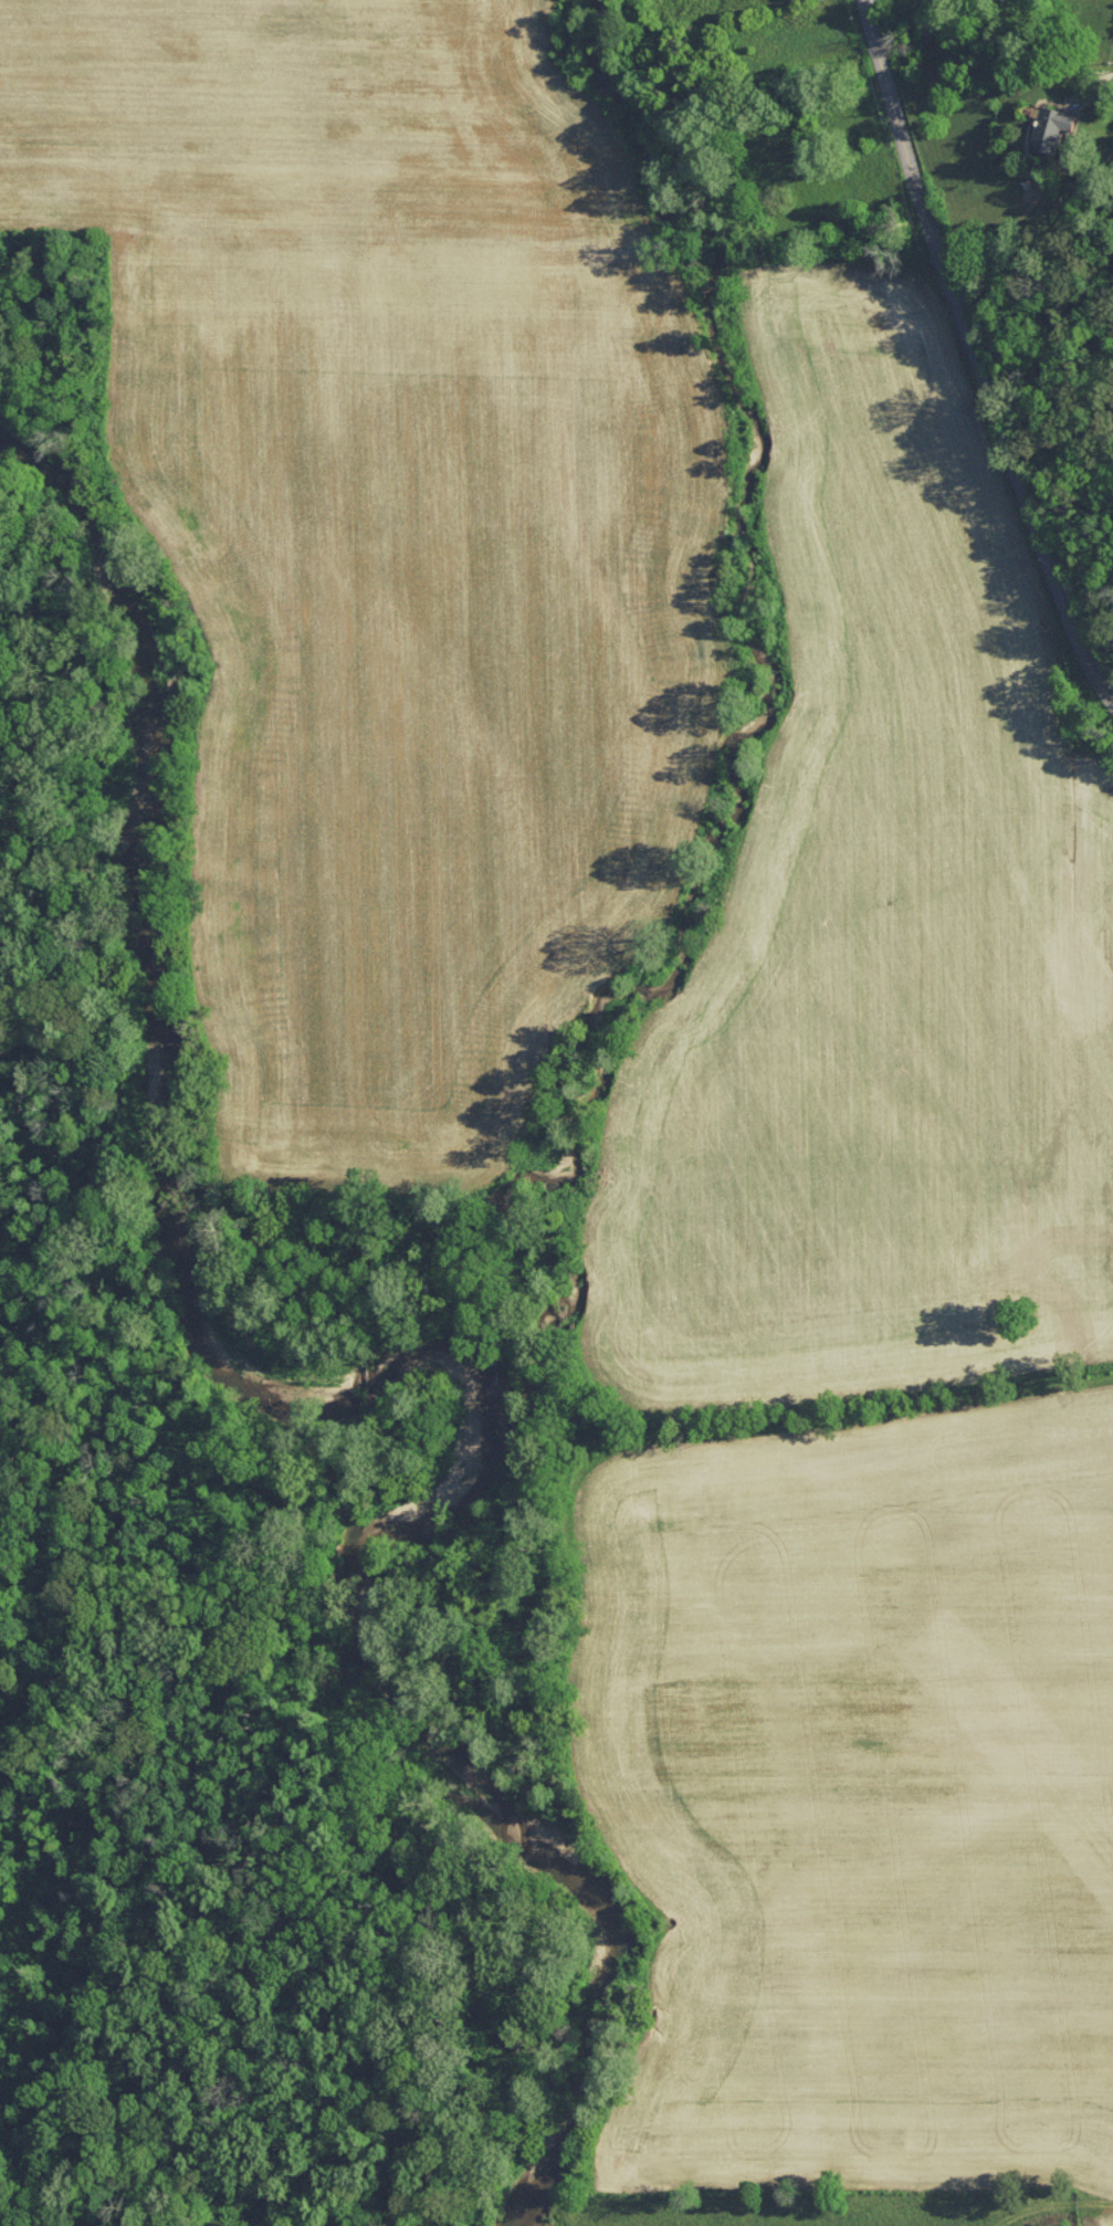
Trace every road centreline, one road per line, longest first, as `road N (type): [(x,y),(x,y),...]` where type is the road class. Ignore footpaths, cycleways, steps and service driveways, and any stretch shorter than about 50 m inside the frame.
road 1 (residential): [(1112,624),(1096,602),(938,206),(867,0)]

